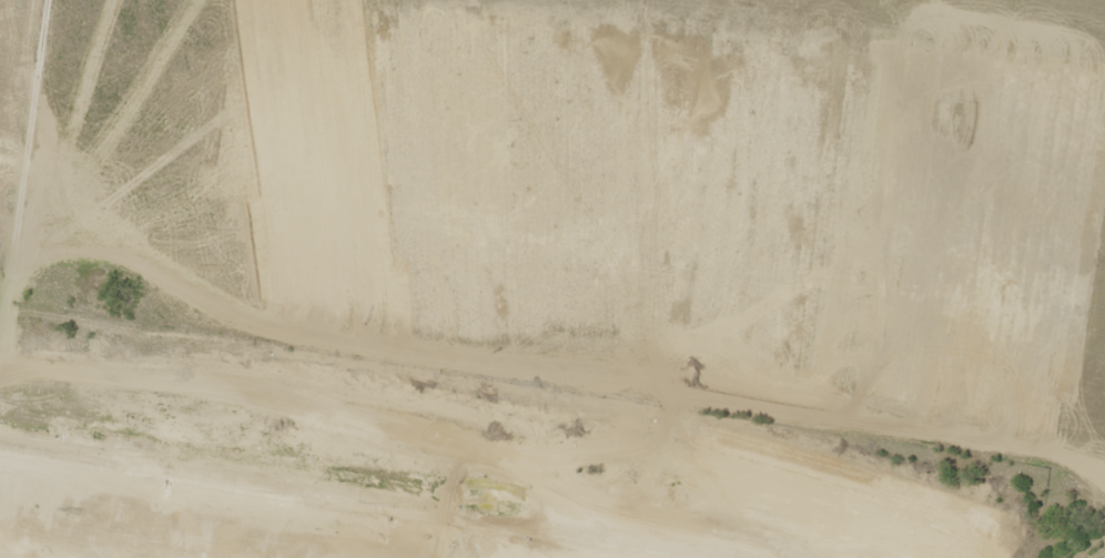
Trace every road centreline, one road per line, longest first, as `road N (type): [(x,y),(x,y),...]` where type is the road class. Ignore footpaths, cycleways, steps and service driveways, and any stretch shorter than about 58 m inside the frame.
road 1 (residential): [(625,507),(0,414)]
road 2 (residential): [(694,0),(640,295),(625,507)]
road 3 (residential): [(3,415),(62,0)]
road 4 (residential): [(625,507),(929,557)]

